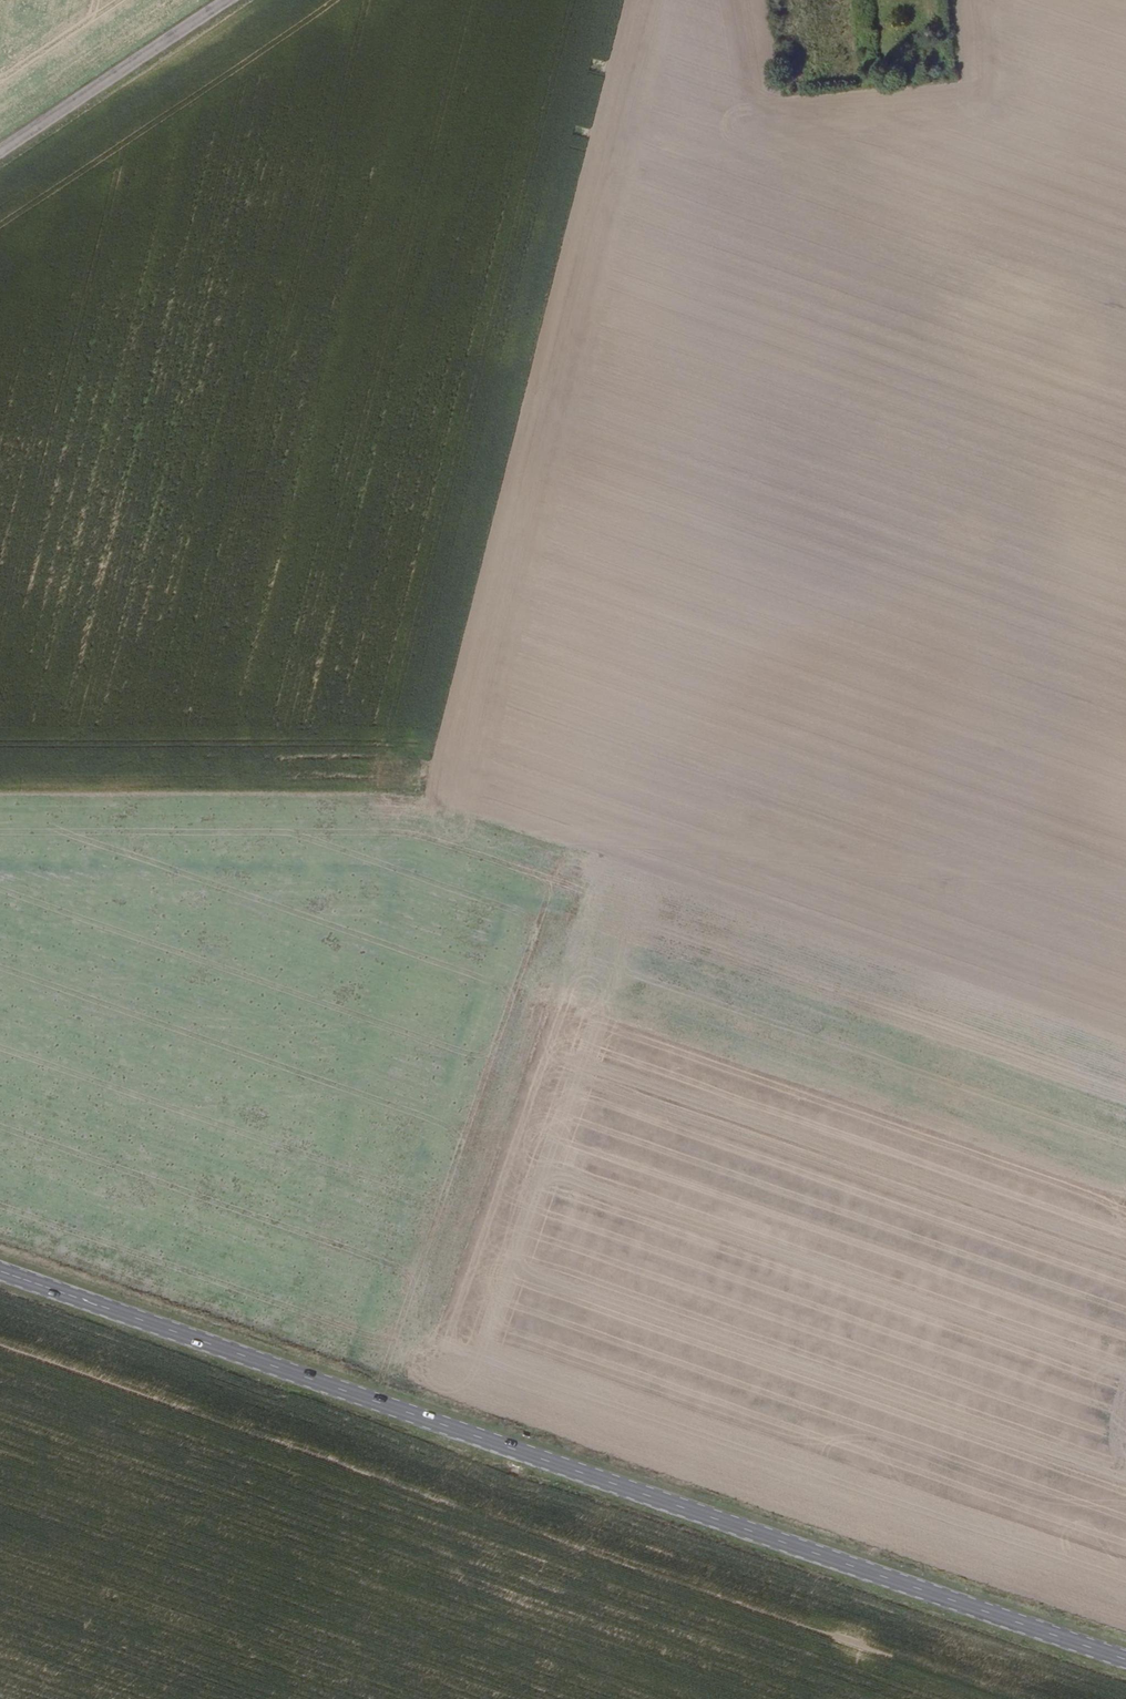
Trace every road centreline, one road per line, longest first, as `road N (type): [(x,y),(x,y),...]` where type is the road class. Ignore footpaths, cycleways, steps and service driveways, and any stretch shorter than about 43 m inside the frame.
road 1 (primary): [(1125,1658),(0,1271)]
road 2 (unclassified): [(226,0),(0,151)]

